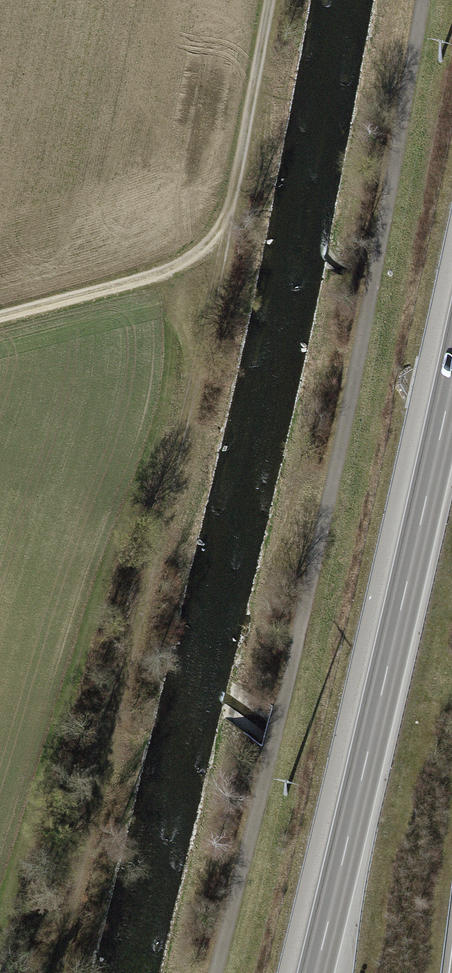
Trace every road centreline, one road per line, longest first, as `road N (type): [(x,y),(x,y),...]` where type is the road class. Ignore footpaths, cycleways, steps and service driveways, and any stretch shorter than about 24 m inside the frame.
road 1 (track): [(421,0),(338,460),(215,972)]
road 2 (track): [(54,972),(228,224)]
road 3 (motorway): [(451,383),(314,972)]
road 4 (track): [(228,224),(191,259),(152,277),(0,318)]
road 5 (track): [(228,224),(267,0)]
road 6 (track): [(192,394),(189,345),(152,277)]

